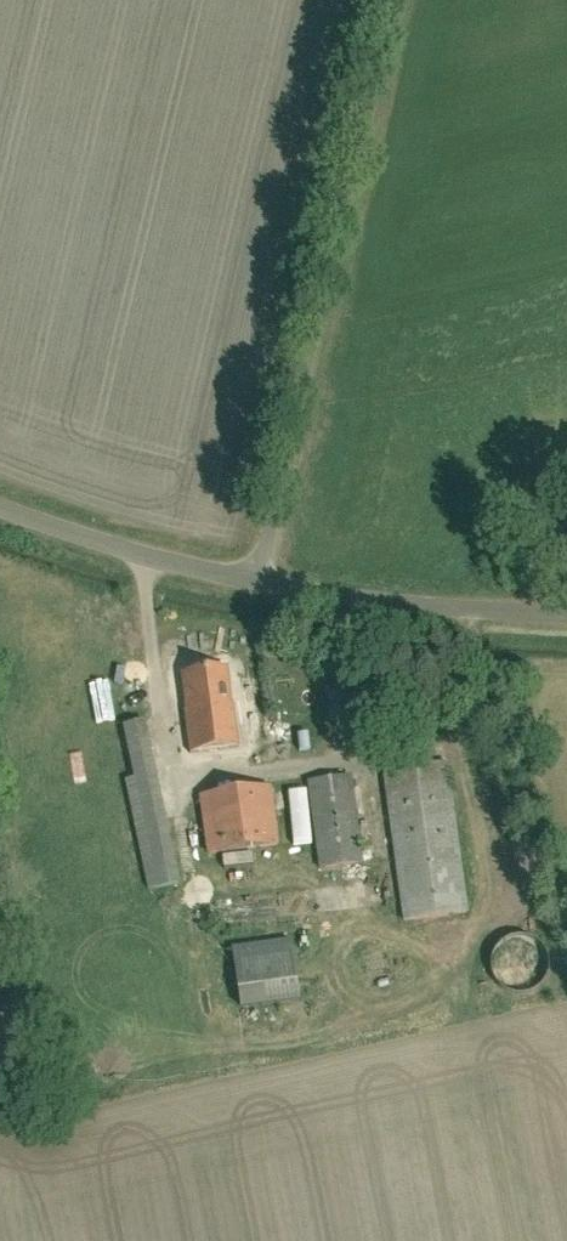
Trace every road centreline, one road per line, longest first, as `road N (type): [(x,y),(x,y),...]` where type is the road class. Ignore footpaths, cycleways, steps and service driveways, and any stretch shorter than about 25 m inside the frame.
road 1 (unclassified): [(262,584),(566,624)]
road 2 (unclassified): [(262,584),(197,573),(0,507)]

